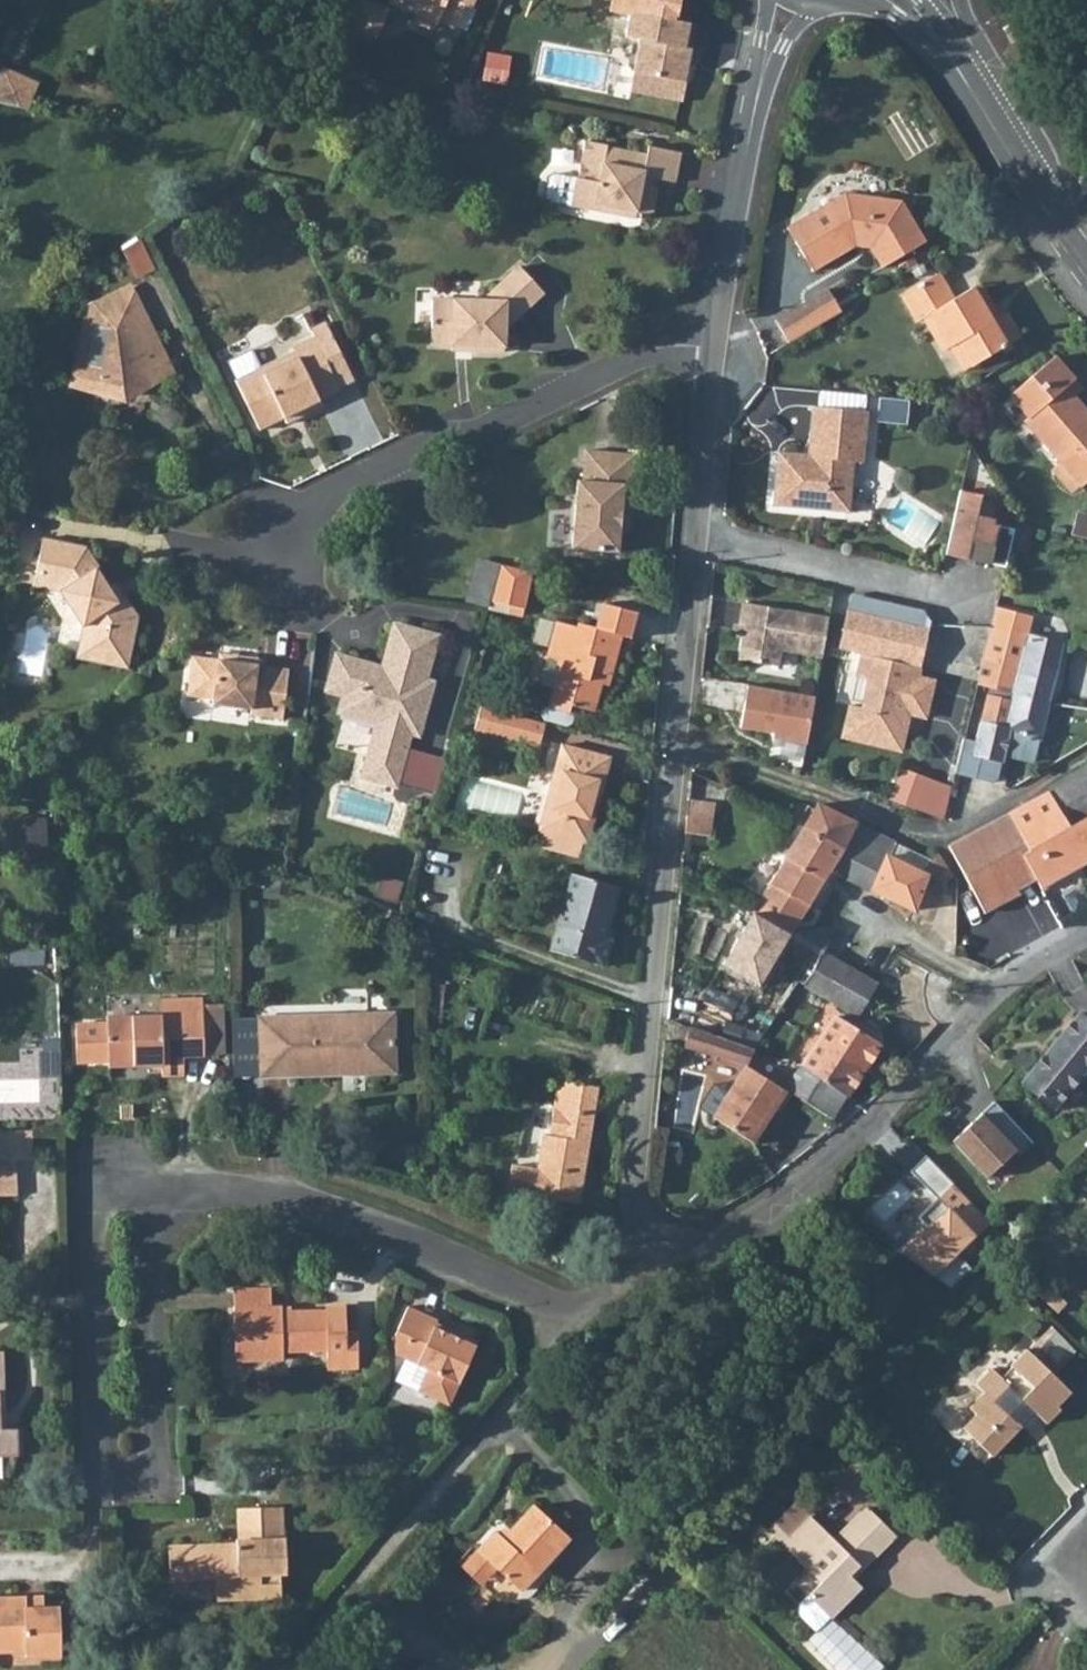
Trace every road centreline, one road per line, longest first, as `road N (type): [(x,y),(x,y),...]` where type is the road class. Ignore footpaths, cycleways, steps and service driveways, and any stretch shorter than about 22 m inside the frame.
road 1 (residential): [(695,532),(630,1212),(653,1249)]
road 2 (residential): [(158,1186),(90,1197),(102,1458),(105,1474),(122,1480),(158,1475),(165,1447),(161,1279)]
road 3 (residential): [(653,1249),(715,1238),(770,1207),(875,1116),(988,995),(1086,933)]
road 4 (residential): [(273,548),(323,497),(446,436),(482,431),(657,347),(712,349)]
road 5 (residential): [(282,1669),(587,1319)]
road 6 (residential): [(587,1319),(337,1212),(253,1192),(158,1186)]
road 7 (residential): [(787,0),(761,78),(712,349)]
road 8 (residential): [(695,532),(998,600)]
road 9 (tertiary): [(899,0),(946,48),(1036,192)]
road 10 (residential): [(1036,192),(1024,116),(962,0)]
road 11 (residential): [(712,349),(695,532)]

